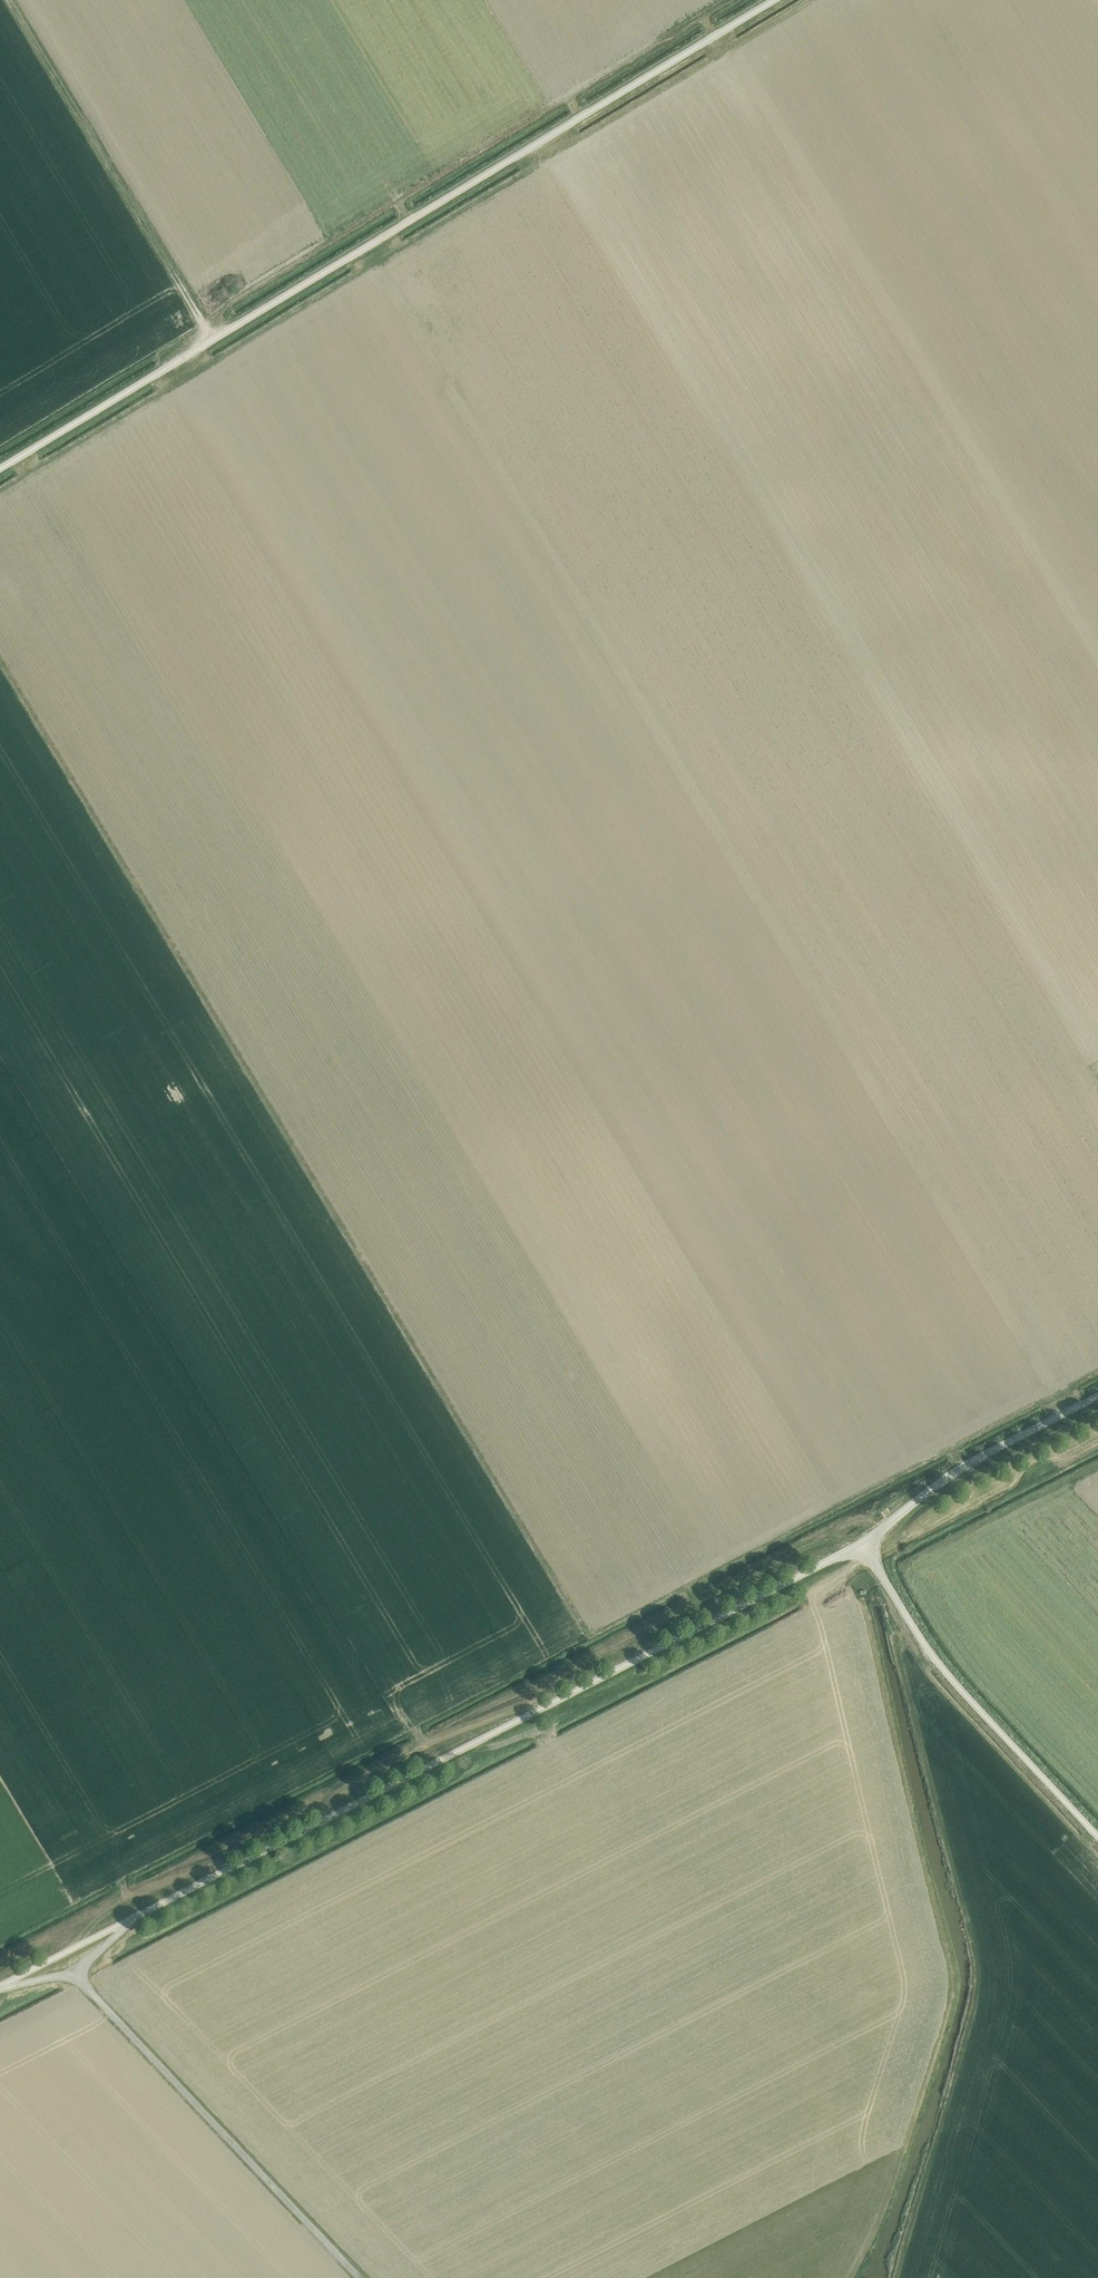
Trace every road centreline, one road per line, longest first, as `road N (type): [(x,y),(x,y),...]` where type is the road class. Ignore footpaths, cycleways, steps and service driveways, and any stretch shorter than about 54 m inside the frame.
road 1 (unclassified): [(0,1987),(862,1543)]
road 2 (unclassified): [(0,469),(774,0)]
road 3 (track): [(8,0),(213,340)]
road 4 (unclassified): [(1097,1841),(969,1705),(862,1543)]
road 5 (unclassified): [(862,1543),(960,1468),(1097,1396)]
road 6 (track): [(633,1662),(639,1645),(696,1601),(817,1542),(853,1548)]

